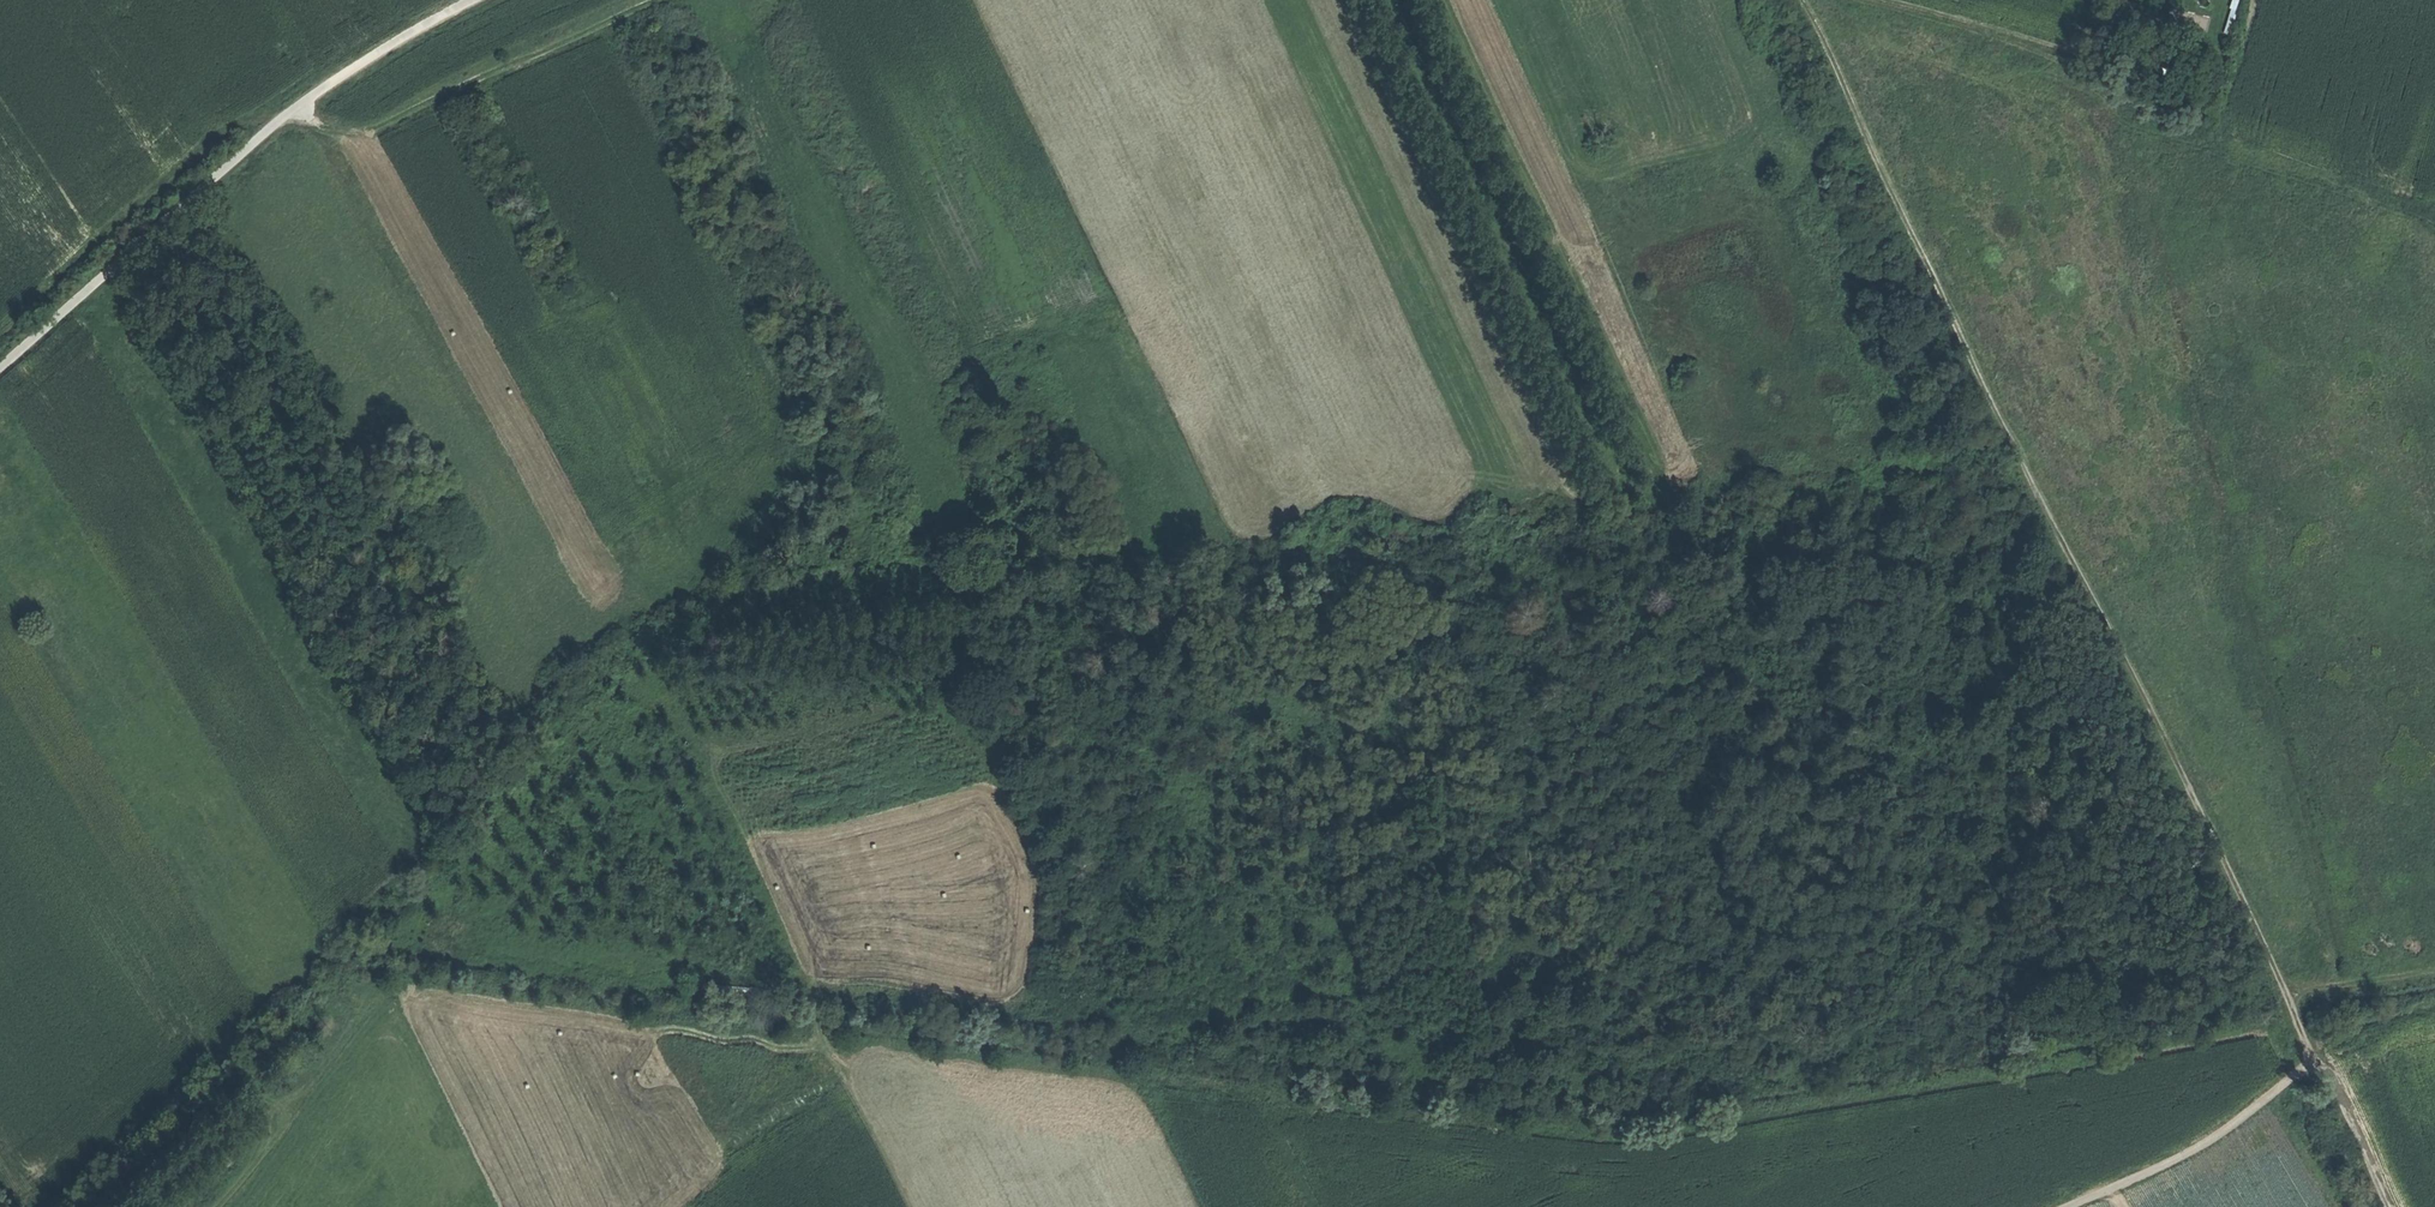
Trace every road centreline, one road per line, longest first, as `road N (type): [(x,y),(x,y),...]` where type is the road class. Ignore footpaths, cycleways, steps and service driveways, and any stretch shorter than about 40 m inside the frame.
road 1 (track): [(1801,0),(2315,1059)]
road 2 (track): [(0,368),(297,106),(393,40),(473,0)]
road 3 (track): [(2315,1059),(2225,1131),(2067,1206)]
road 4 (track): [(2315,1059),(2390,1206)]
road 5 (track): [(2284,993),(2434,973)]
road 6 (track): [(2298,1072),(2275,1030),(2189,1048)]

